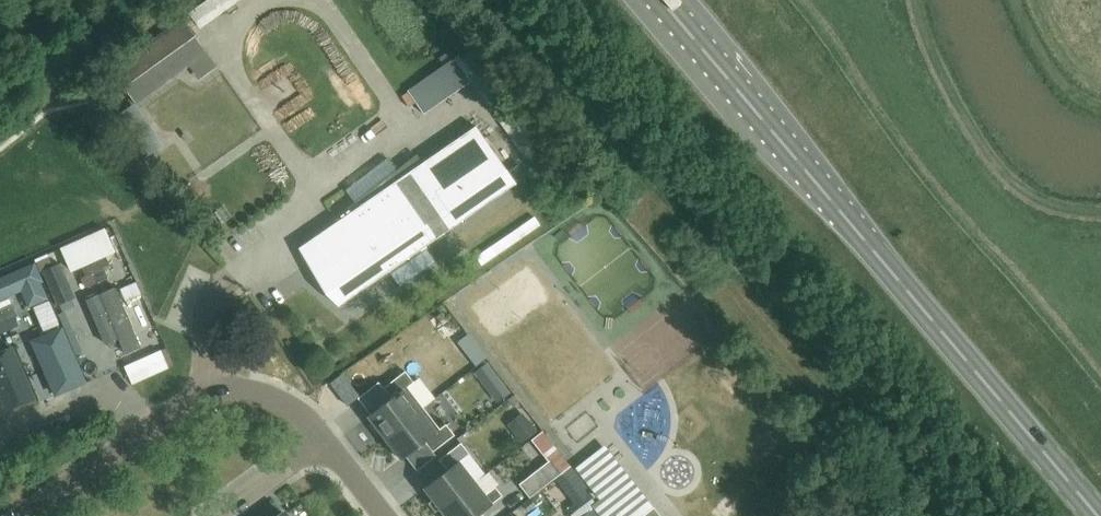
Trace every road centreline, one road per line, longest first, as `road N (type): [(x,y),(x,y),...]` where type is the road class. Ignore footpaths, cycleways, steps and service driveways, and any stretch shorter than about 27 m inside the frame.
road 1 (primary): [(1099,515),(663,0)]
road 2 (track): [(1100,378),(967,221),(798,0)]
road 3 (residential): [(320,439),(283,402),(242,385),(212,387),(157,425)]
road 4 (residential): [(157,425),(113,395),(0,441)]
road 5 (residential): [(157,425),(26,515)]
road 6 (residential): [(214,515),(320,439)]

